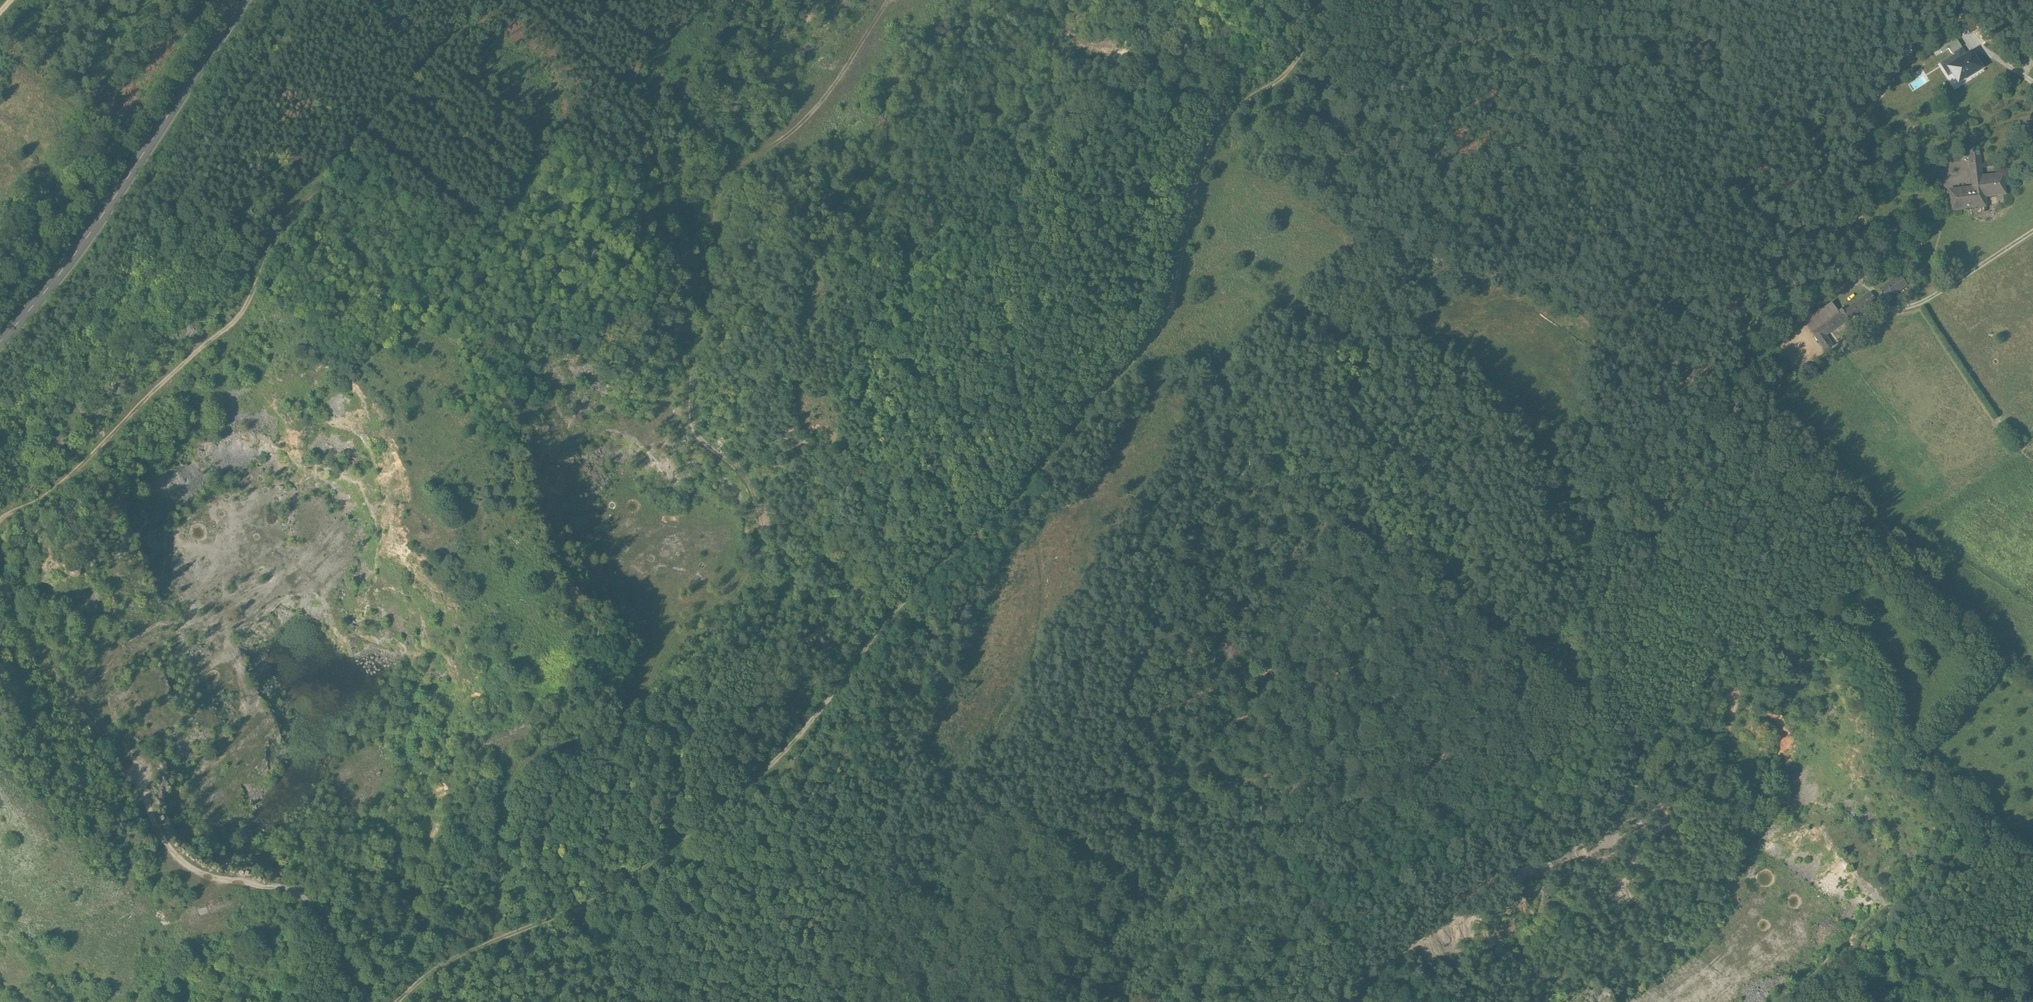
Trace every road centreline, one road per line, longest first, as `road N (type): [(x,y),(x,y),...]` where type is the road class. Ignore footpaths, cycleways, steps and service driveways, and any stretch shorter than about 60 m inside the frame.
road 1 (track): [(396,1001),(463,956),(612,890),(701,827),(799,738),(879,632),(1032,482),(1155,335),(1174,295),(1211,141),(1233,111),(1260,92)]
road 2 (track): [(487,0),(275,250),(243,321),(134,411),(66,485),(0,519)]
road 3 (track): [(0,572),(32,643),(138,777),(155,825),(181,863),(222,880),(302,895),(370,1001)]
road 4 (secondary): [(243,0),(117,192),(0,344)]
road 5 (track): [(0,283),(30,242),(110,170),(205,0)]
road 6 (track): [(792,1001),(790,820),(773,764)]
road 7 (track): [(1887,311),(1921,304),(2032,234)]

